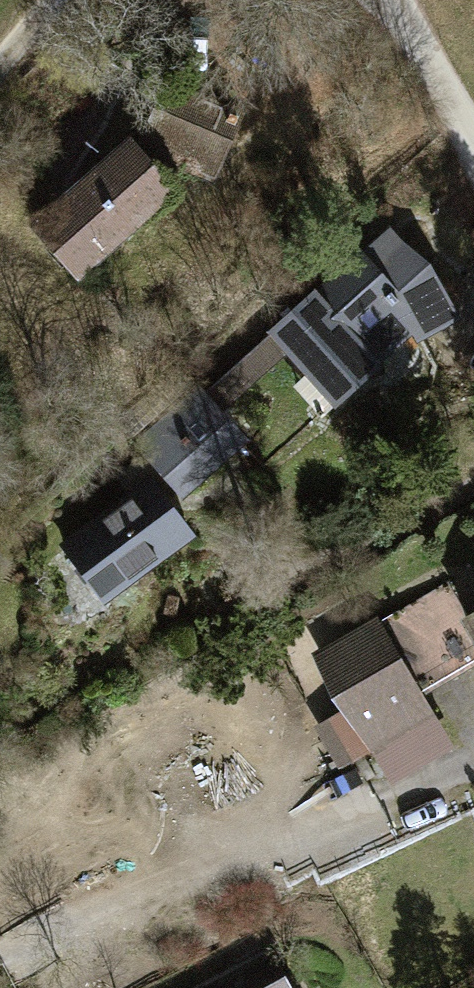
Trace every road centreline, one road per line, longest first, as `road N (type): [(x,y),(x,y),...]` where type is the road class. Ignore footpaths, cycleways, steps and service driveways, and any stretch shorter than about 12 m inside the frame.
road 1 (unclassified): [(473,144),(401,0)]

